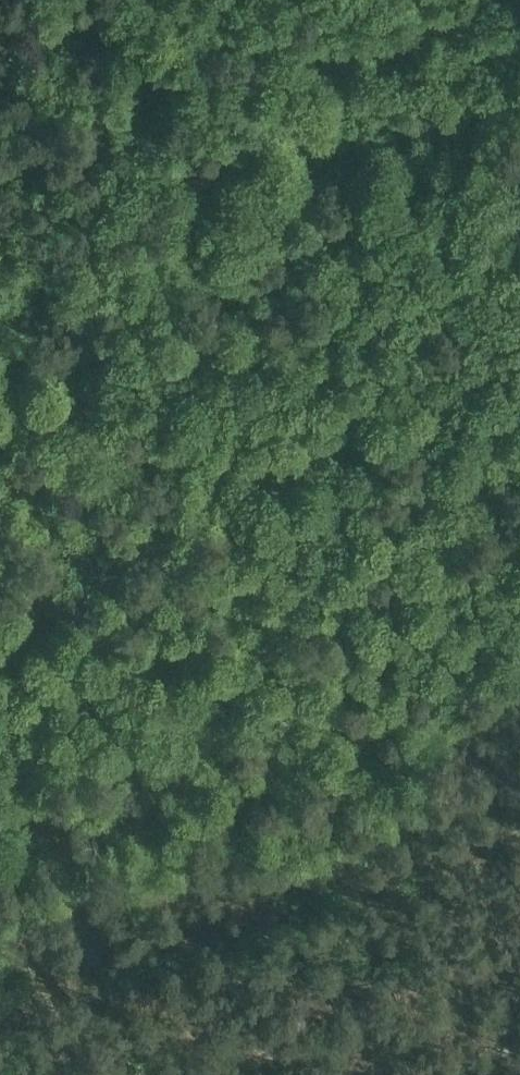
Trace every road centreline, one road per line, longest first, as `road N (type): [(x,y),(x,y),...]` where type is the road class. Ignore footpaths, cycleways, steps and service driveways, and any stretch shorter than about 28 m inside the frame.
road 1 (track): [(0,364),(301,172),(519,58)]
road 2 (track): [(519,519),(292,651),(20,757)]
road 3 (track): [(305,0),(395,121),(519,381)]
road 4 (track): [(115,991),(187,1034),(271,1056),(431,1065),(490,1057)]
road 5 (track): [(0,722),(53,835),(86,946),(115,991),(147,1074)]

